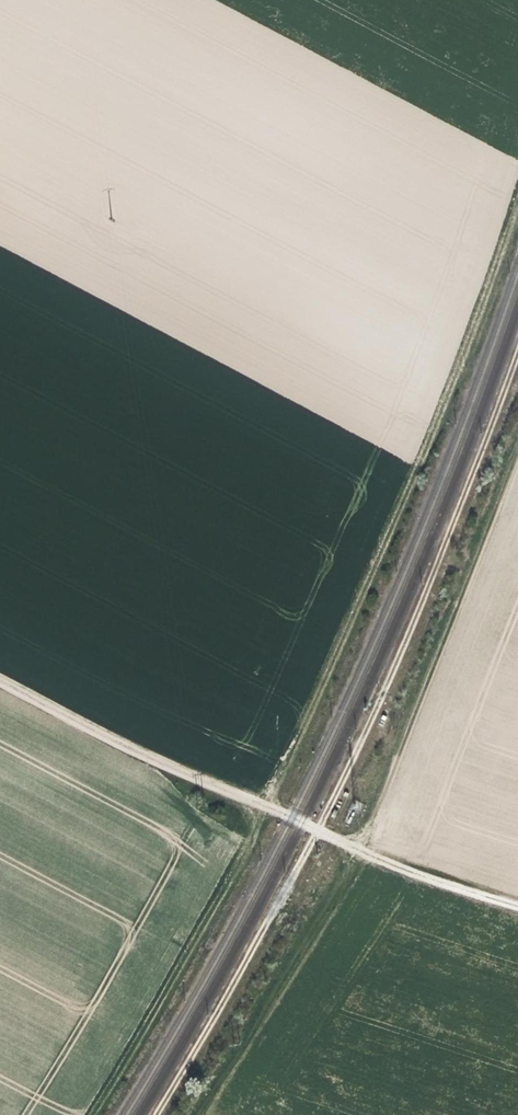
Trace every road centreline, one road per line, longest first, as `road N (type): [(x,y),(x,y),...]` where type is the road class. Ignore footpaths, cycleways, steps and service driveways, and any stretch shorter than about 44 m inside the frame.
road 1 (track): [(517,353),(404,646),(319,831),(158,1114)]
road 2 (track): [(0,682),(395,867),(517,904)]
road 3 (track): [(517,438),(389,804),(366,830),(342,841)]

